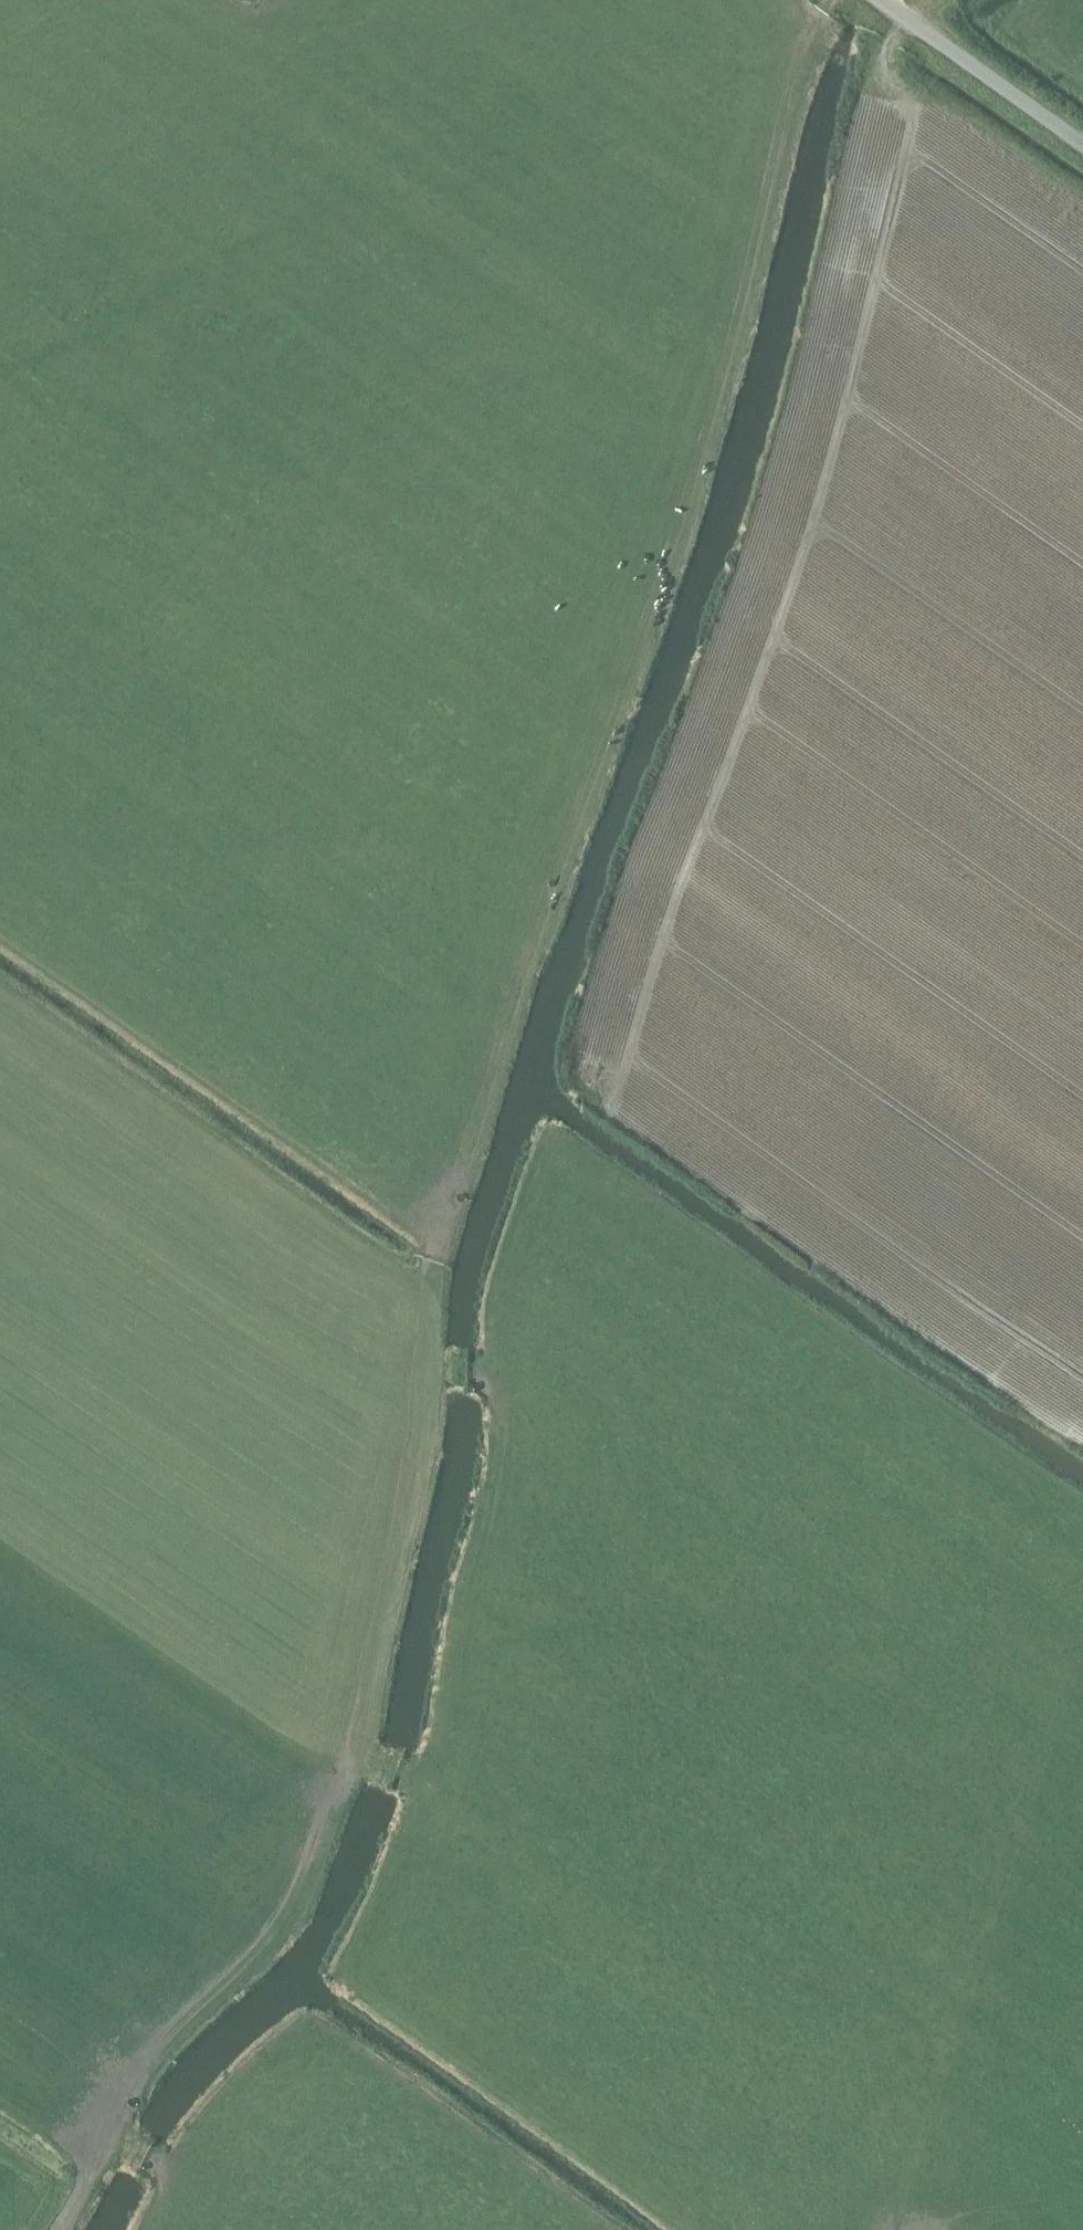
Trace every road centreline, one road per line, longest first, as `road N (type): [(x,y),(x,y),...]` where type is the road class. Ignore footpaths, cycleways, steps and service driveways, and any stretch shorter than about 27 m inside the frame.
road 1 (unclassified): [(1082,142),(887,0)]

